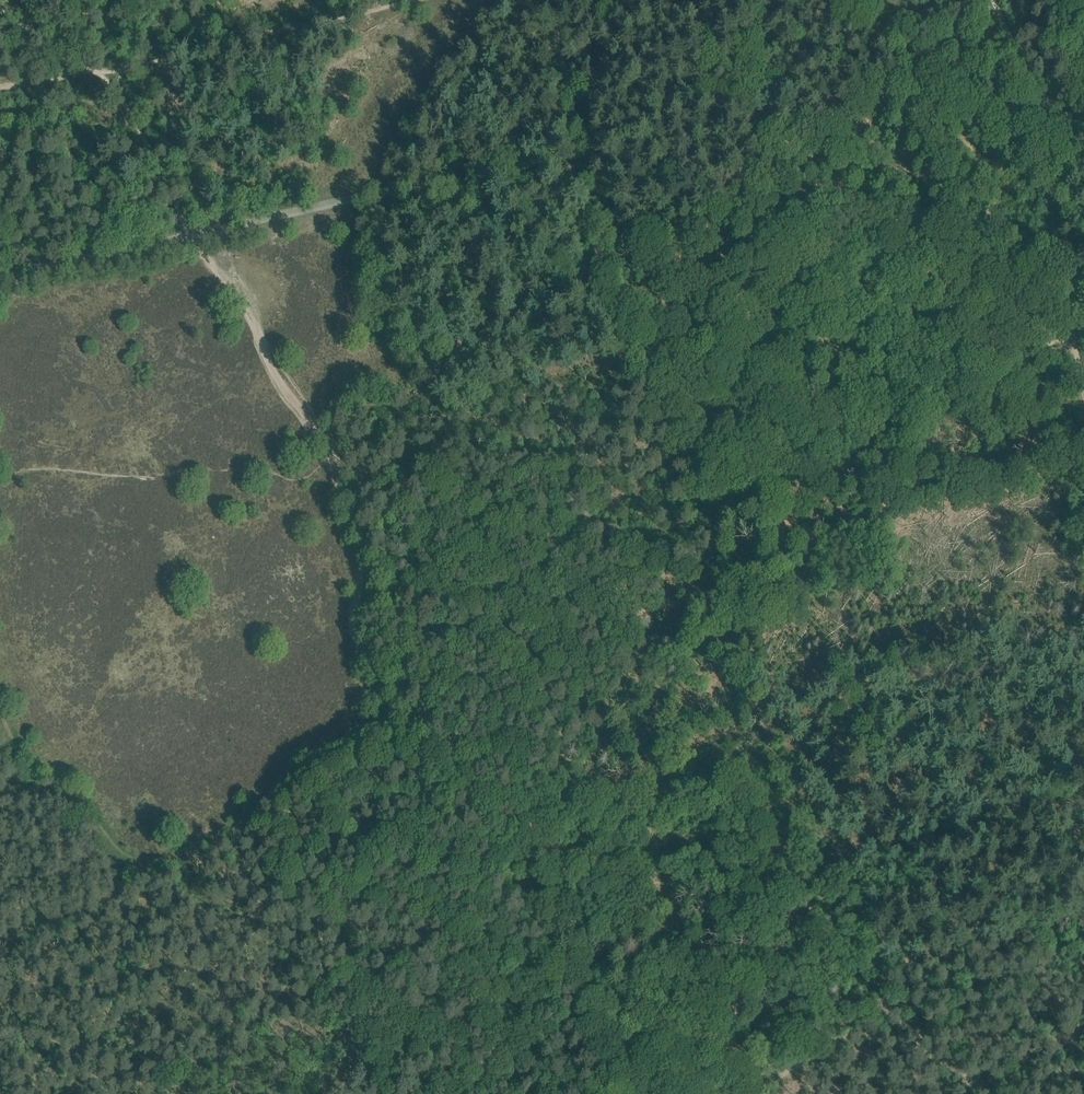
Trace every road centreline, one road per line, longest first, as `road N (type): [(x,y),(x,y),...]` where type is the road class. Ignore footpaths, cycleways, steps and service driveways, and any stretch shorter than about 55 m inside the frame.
road 1 (track): [(415,0),(107,73)]
road 2 (track): [(1083,297),(997,0)]

